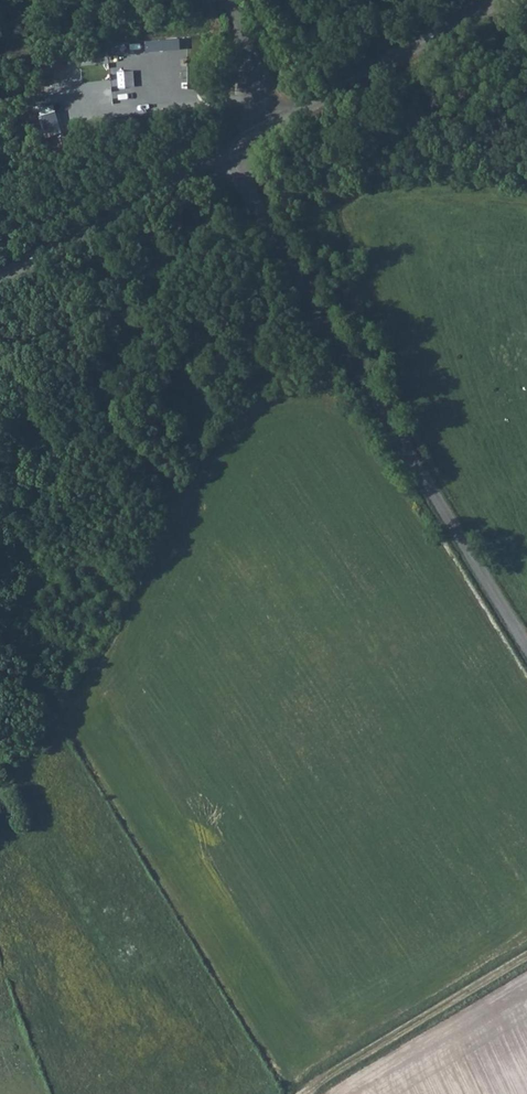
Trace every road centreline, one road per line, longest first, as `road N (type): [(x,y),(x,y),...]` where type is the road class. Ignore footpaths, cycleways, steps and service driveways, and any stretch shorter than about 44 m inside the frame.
road 1 (unclassified): [(526,647),(226,151)]
road 2 (track): [(296,1093),(526,956)]
road 3 (secondary): [(0,276),(226,151)]
road 4 (secondary): [(274,126),(497,0)]
road 5 (unclassified): [(274,126),(227,0)]

